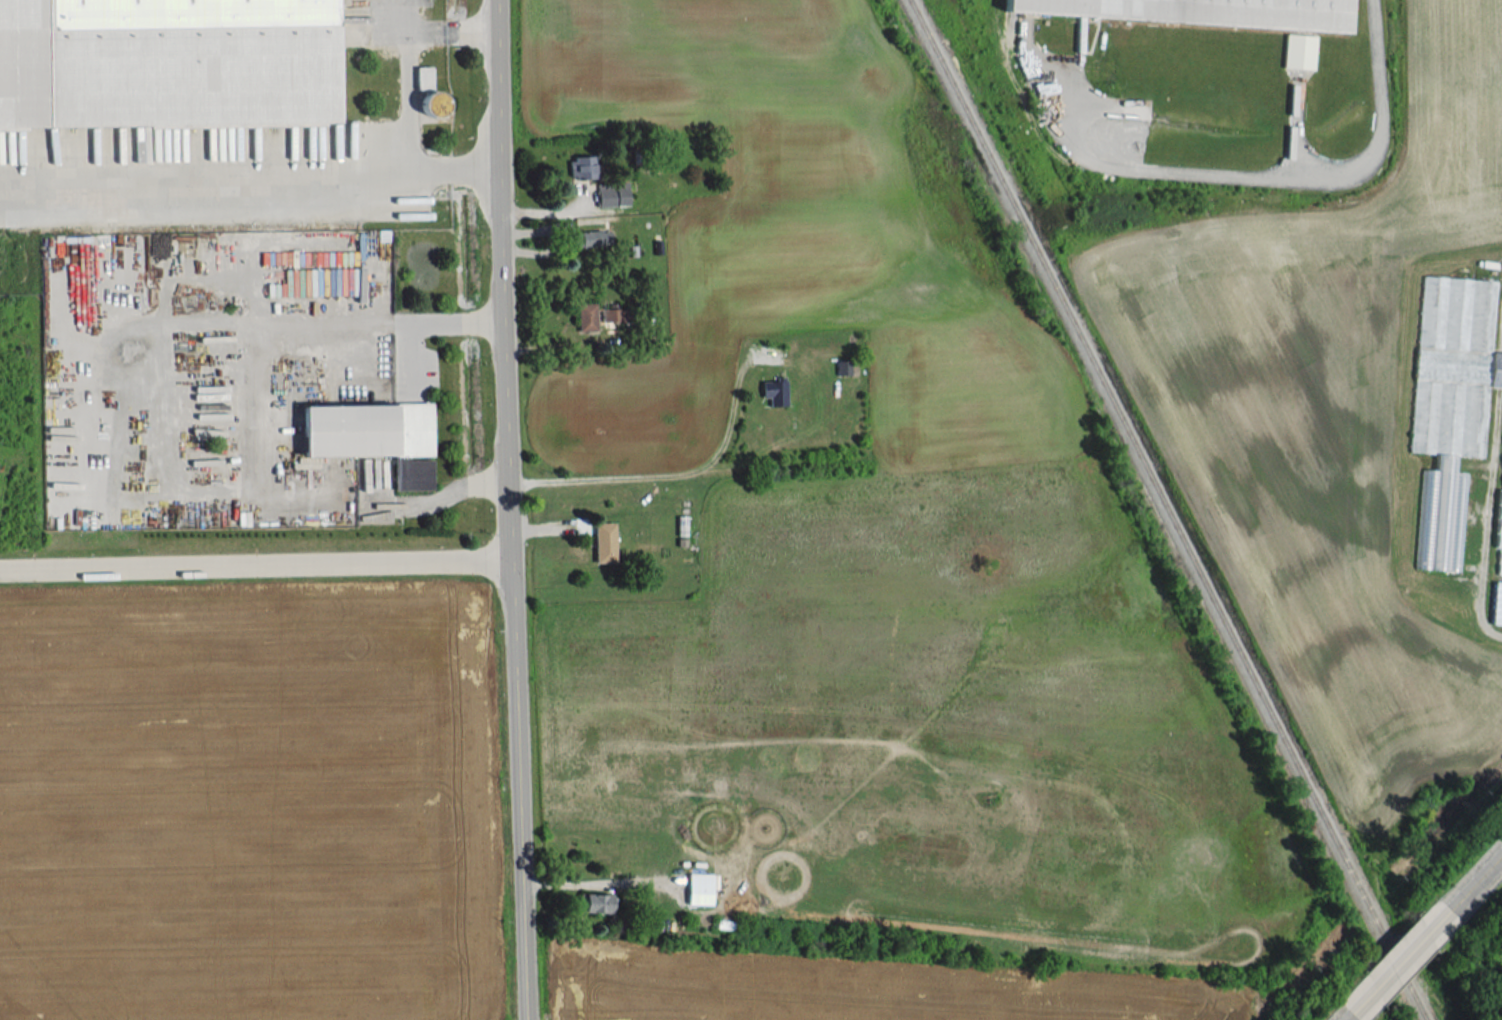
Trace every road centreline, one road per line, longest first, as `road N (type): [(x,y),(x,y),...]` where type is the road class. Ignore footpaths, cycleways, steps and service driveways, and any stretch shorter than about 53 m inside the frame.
road 1 (residential): [(502,0),(529,1019)]
road 2 (residential): [(516,541),(0,560)]
road 3 (primary): [(1442,909),(1345,1013)]

